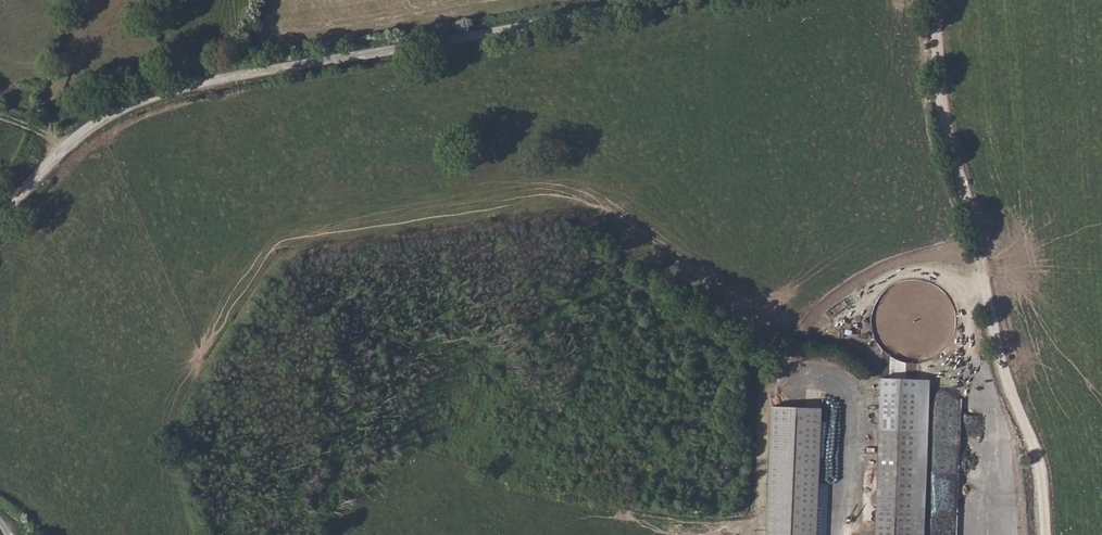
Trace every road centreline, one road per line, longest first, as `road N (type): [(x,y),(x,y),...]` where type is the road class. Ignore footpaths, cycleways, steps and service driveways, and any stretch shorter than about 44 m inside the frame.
road 1 (unclassified): [(0,214),(60,148),(154,96),(663,0)]
road 2 (track): [(933,0),(942,96),(997,346),(1039,466),(1045,534)]

